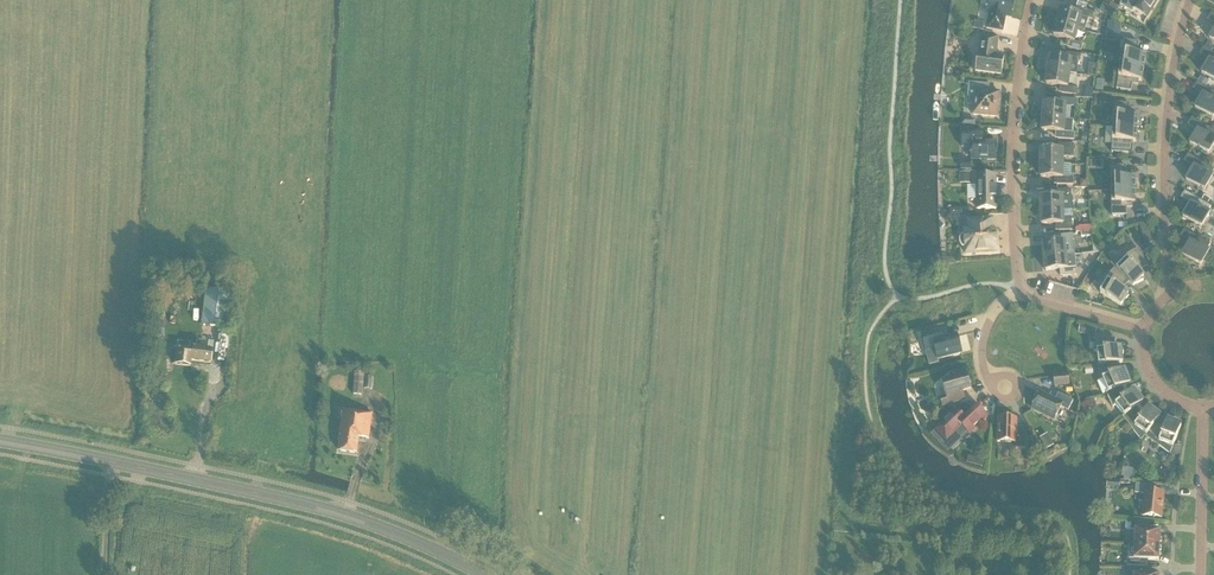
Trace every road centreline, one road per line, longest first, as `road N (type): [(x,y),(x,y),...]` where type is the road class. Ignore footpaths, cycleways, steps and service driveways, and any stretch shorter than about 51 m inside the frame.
road 1 (secondary): [(478,574),(390,531),(0,442)]
road 2 (residential): [(1170,292),(1164,153),(1189,0)]
road 3 (residential): [(1031,0),(1012,129),(1019,286)]
road 4 (residential): [(1201,574),(1203,411)]
road 5 (residential): [(1142,331),(1032,300),(1019,286)]

